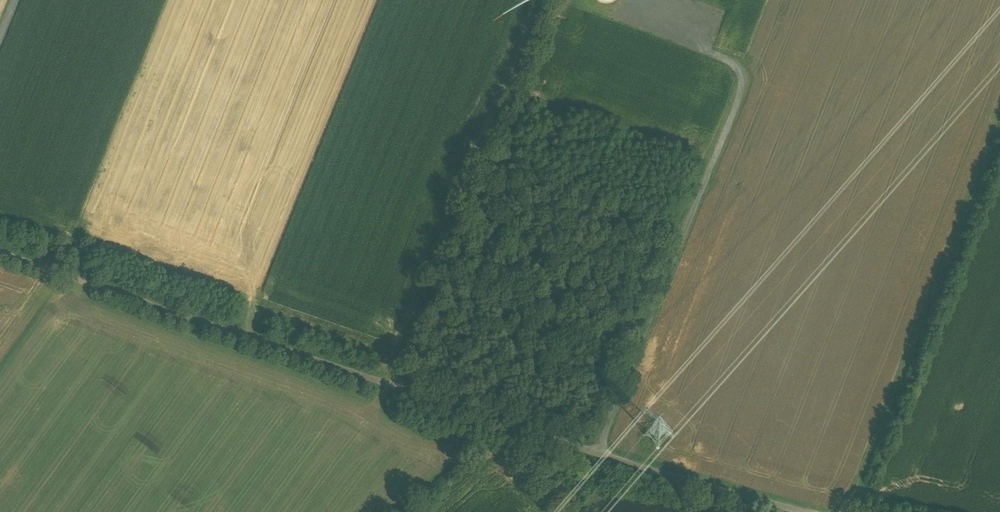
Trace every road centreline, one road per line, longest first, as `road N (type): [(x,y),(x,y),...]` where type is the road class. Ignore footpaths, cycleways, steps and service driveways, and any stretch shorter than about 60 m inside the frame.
road 1 (unclassified): [(808,511),(494,423),(0,249)]

